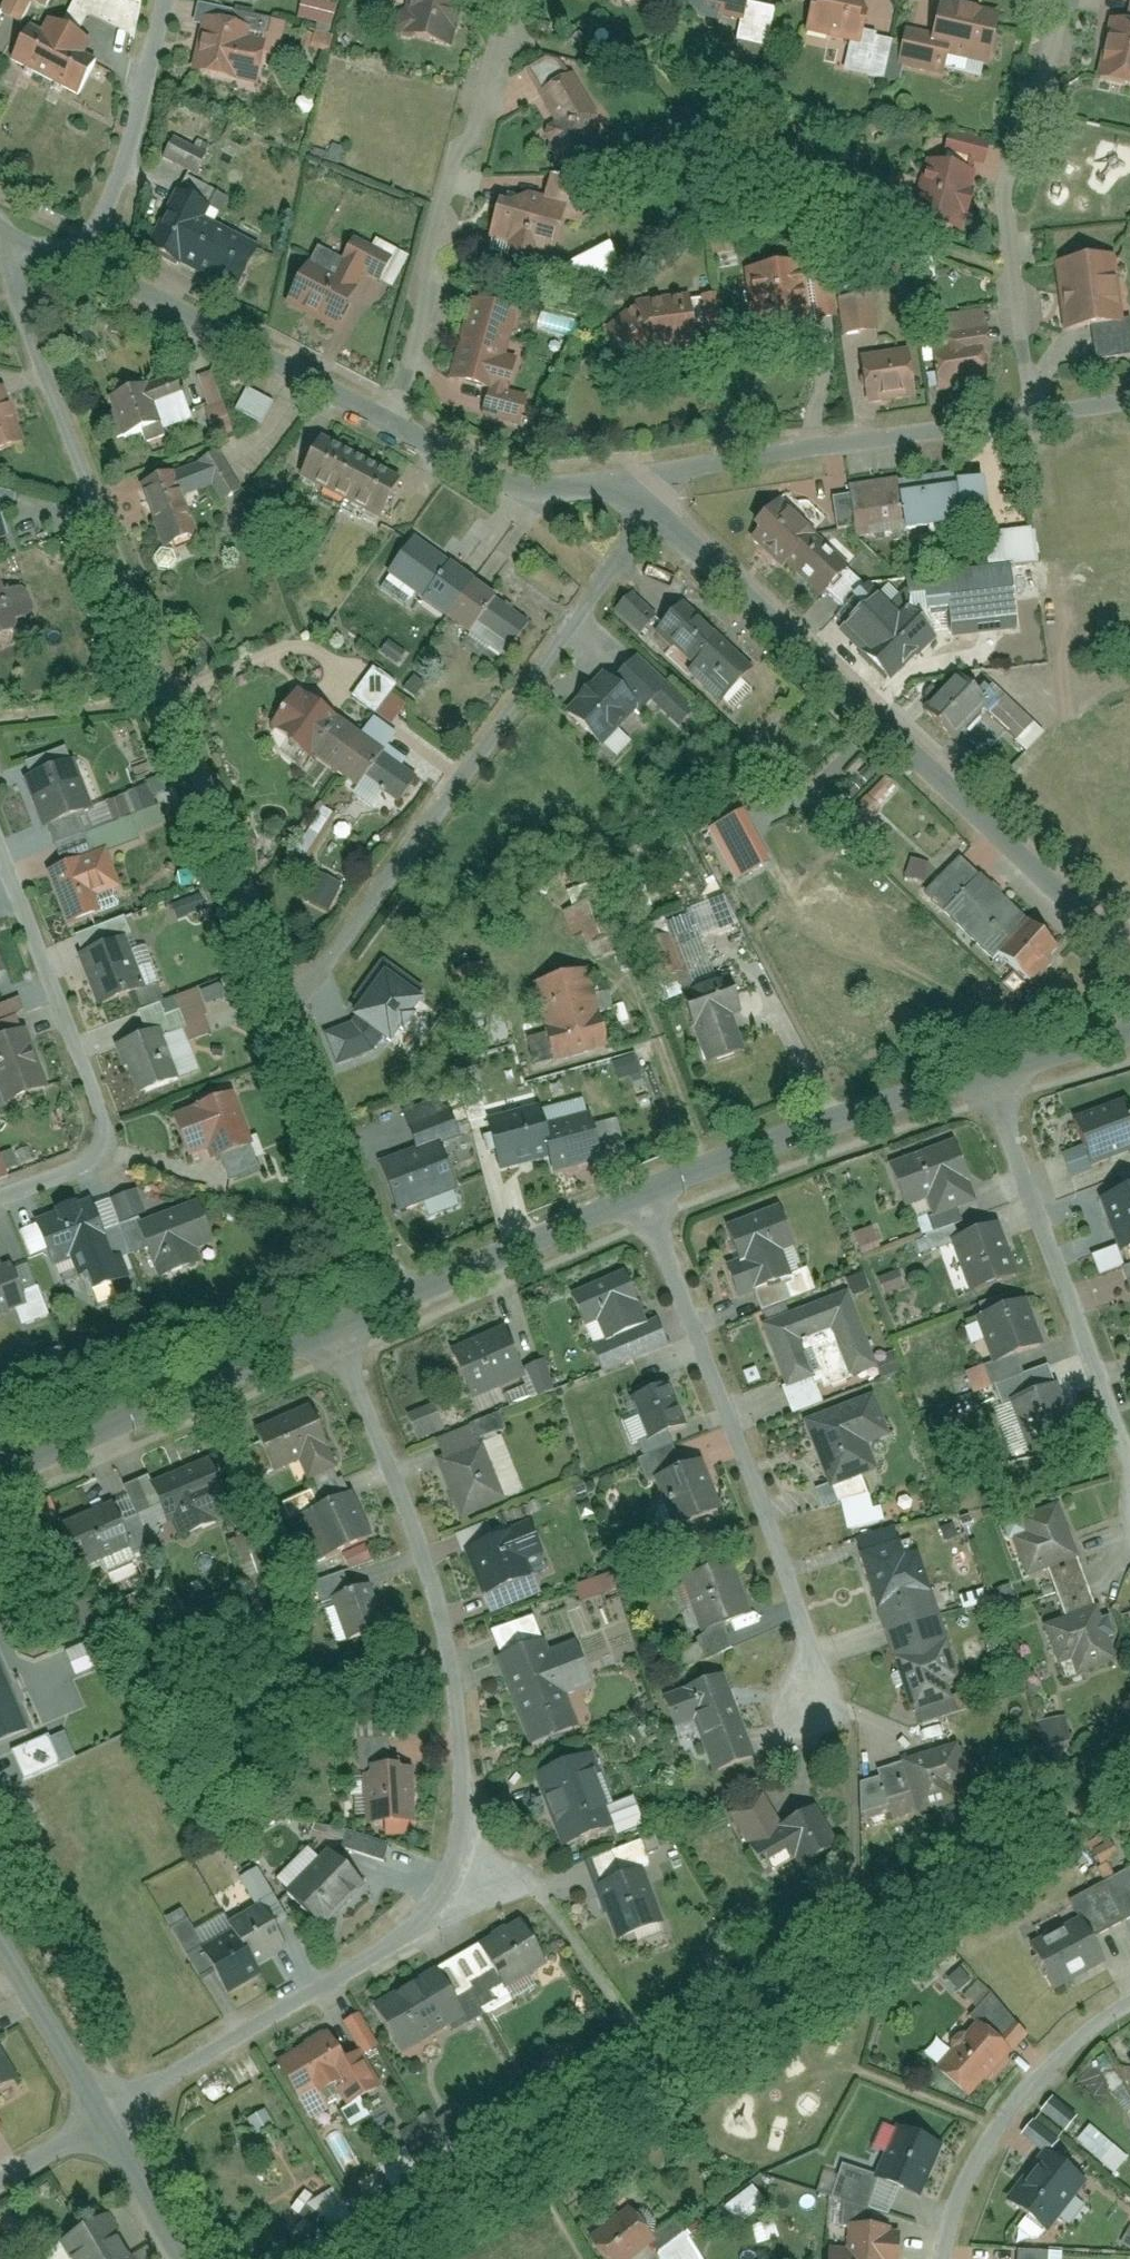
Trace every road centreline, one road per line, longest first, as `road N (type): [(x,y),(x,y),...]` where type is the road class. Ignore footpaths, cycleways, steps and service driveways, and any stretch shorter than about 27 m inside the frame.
road 1 (residential): [(335,1325),(422,1553),(453,1675),(463,1784),(457,1865),(426,1926),(106,2123)]
road 2 (residential): [(23,243),(16,291),(291,1010)]
road 3 (residential): [(653,510),(1129,958)]
road 4 (residential): [(291,1010),(653,510)]
road 5 (residential): [(642,1193),(803,1626),(809,1698)]
road 6 (residential): [(513,0),(477,129),(451,164),(392,424)]
road 7 (residential): [(0,845),(101,1112),(103,1146),(85,1162),(0,1197)]
road 8 (residential): [(1038,413),(1004,227),(1005,190),(1057,0)]
road 9 (residential): [(1129,1464),(985,1071)]
road 10 (residential): [(1038,413),(675,469),(631,495)]
road 11 (residential): [(335,1325),(0,1473)]
road 12 (residential): [(985,1071),(642,1193)]
road 13 (residential): [(77,264),(392,424)]
road 14 (residential): [(943,2258),(981,2125),(1087,2015),(1129,1993)]
road 15 (residential): [(291,1010),(408,1297)]
road 16 (residential): [(162,0),(127,152),(77,264)]
road 17 (residential): [(392,424),(490,478),(526,488),(593,483),(631,495)]
road 18 (residential): [(642,1193),(408,1297)]
road 19 (residential): [(0,1966),(106,2123)]
road 20 (residential): [(106,2123),(180,2258)]
road 21 (residential): [(1129,1031),(985,1071)]
road 22 (residential): [(106,2123),(0,2182)]

